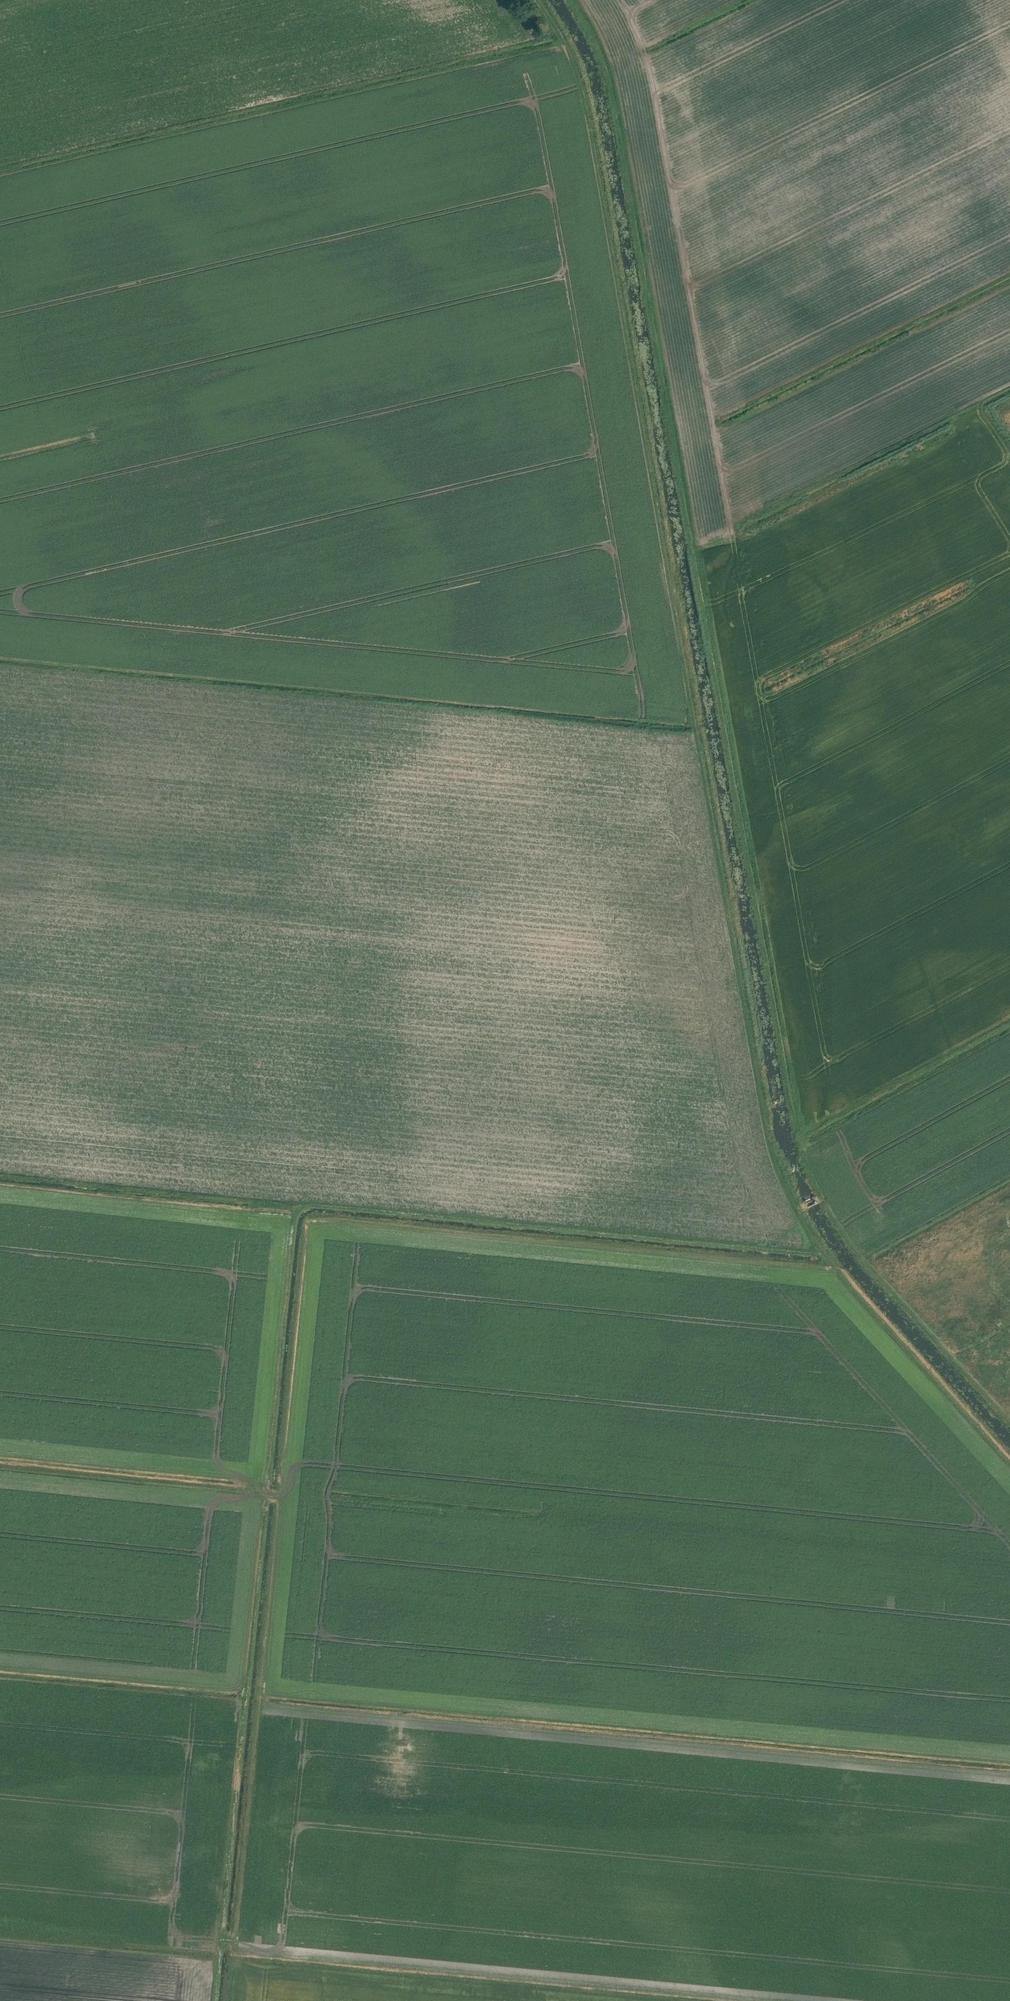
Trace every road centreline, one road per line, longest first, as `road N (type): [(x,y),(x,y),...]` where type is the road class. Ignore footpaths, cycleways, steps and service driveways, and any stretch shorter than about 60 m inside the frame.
road 1 (track): [(541,0),(582,69),(777,1146),(812,1237),(1009,1461)]

